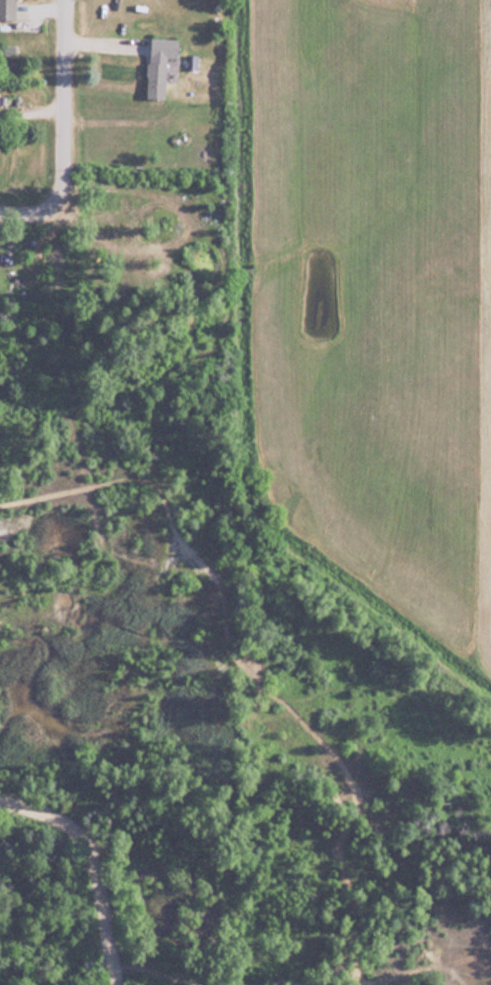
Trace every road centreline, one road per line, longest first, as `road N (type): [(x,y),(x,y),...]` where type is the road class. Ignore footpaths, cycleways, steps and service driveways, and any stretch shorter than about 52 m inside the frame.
road 1 (residential): [(66,0),(65,160),(56,203),(44,214),(0,218)]
road 2 (residential): [(0,927),(112,984)]

